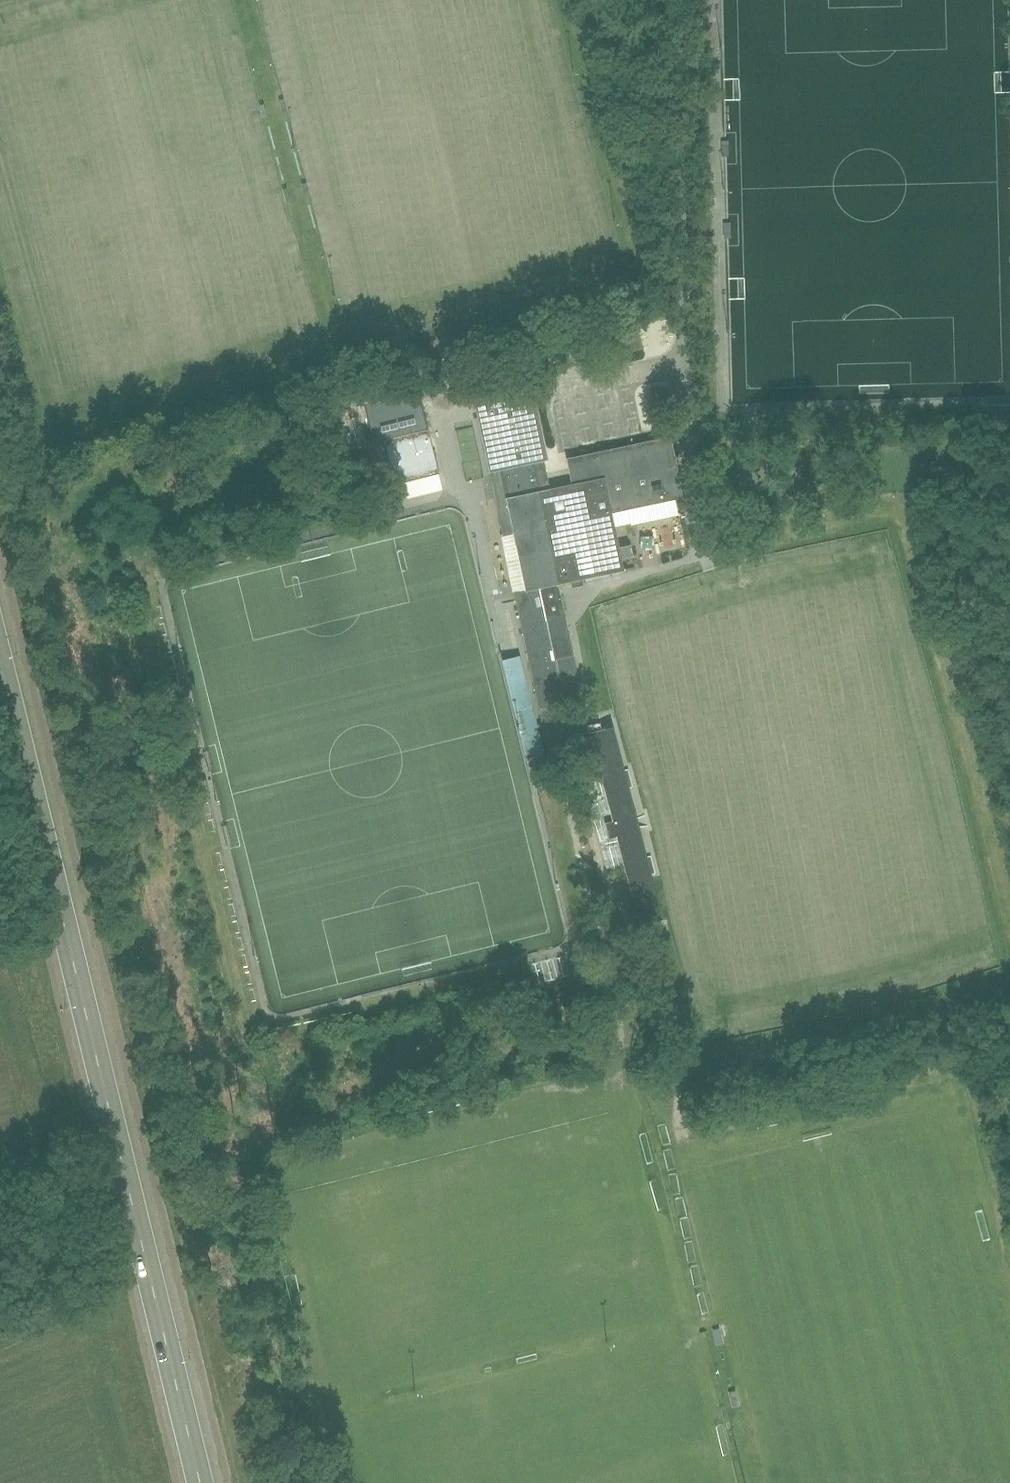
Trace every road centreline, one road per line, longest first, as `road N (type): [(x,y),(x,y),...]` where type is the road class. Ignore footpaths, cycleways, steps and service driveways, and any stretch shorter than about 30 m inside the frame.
road 1 (secondary): [(199,1482),(0,667)]

